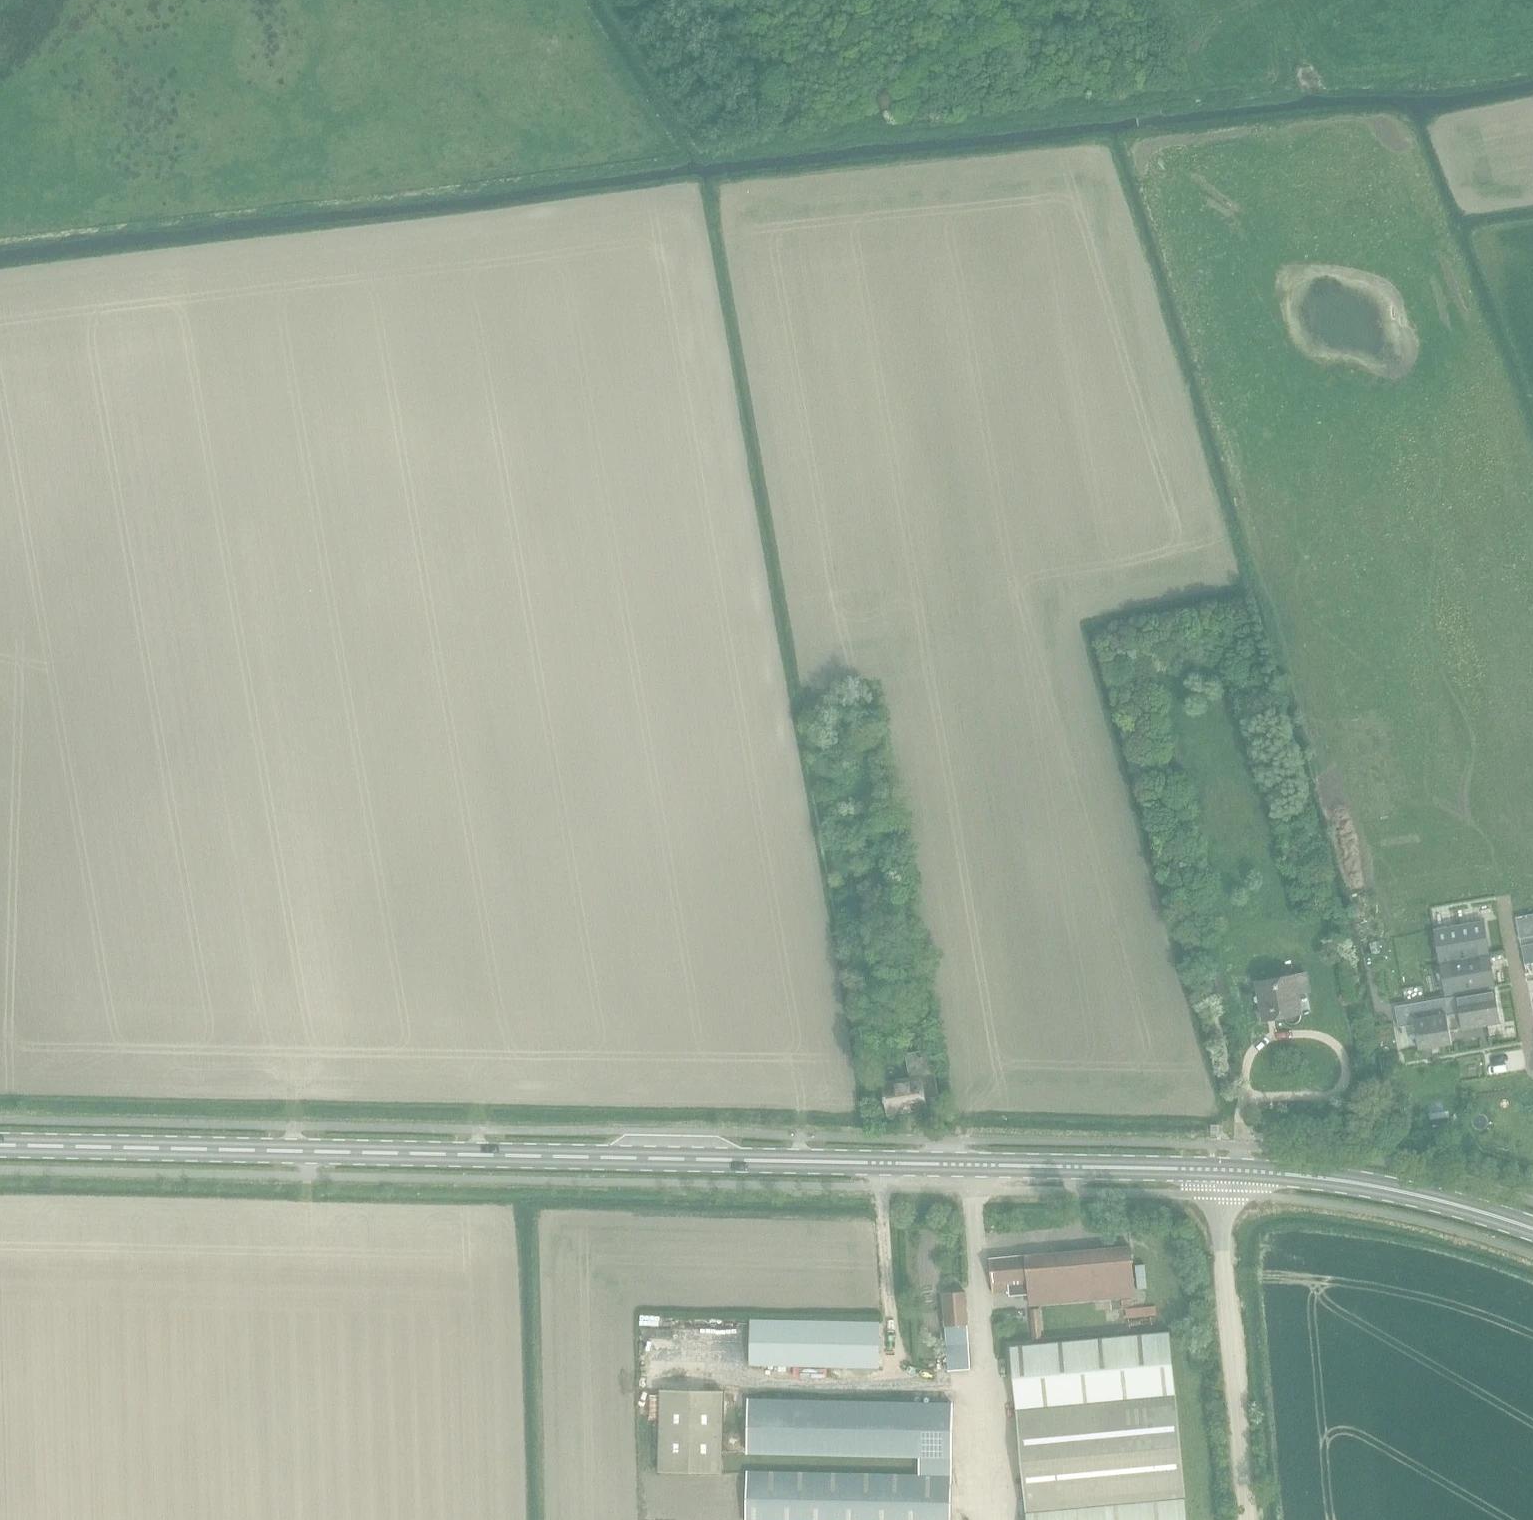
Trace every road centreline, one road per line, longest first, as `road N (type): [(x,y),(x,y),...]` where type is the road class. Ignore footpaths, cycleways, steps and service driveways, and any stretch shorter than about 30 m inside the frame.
road 1 (secondary): [(0,1143),(1226,1169)]
road 2 (unclassified): [(1246,1519),(1221,1250),(1226,1169)]
road 3 (secondary): [(1532,1228),(1354,1181),(1226,1169)]
road 4 (unclassified): [(1532,1059),(1502,895)]

